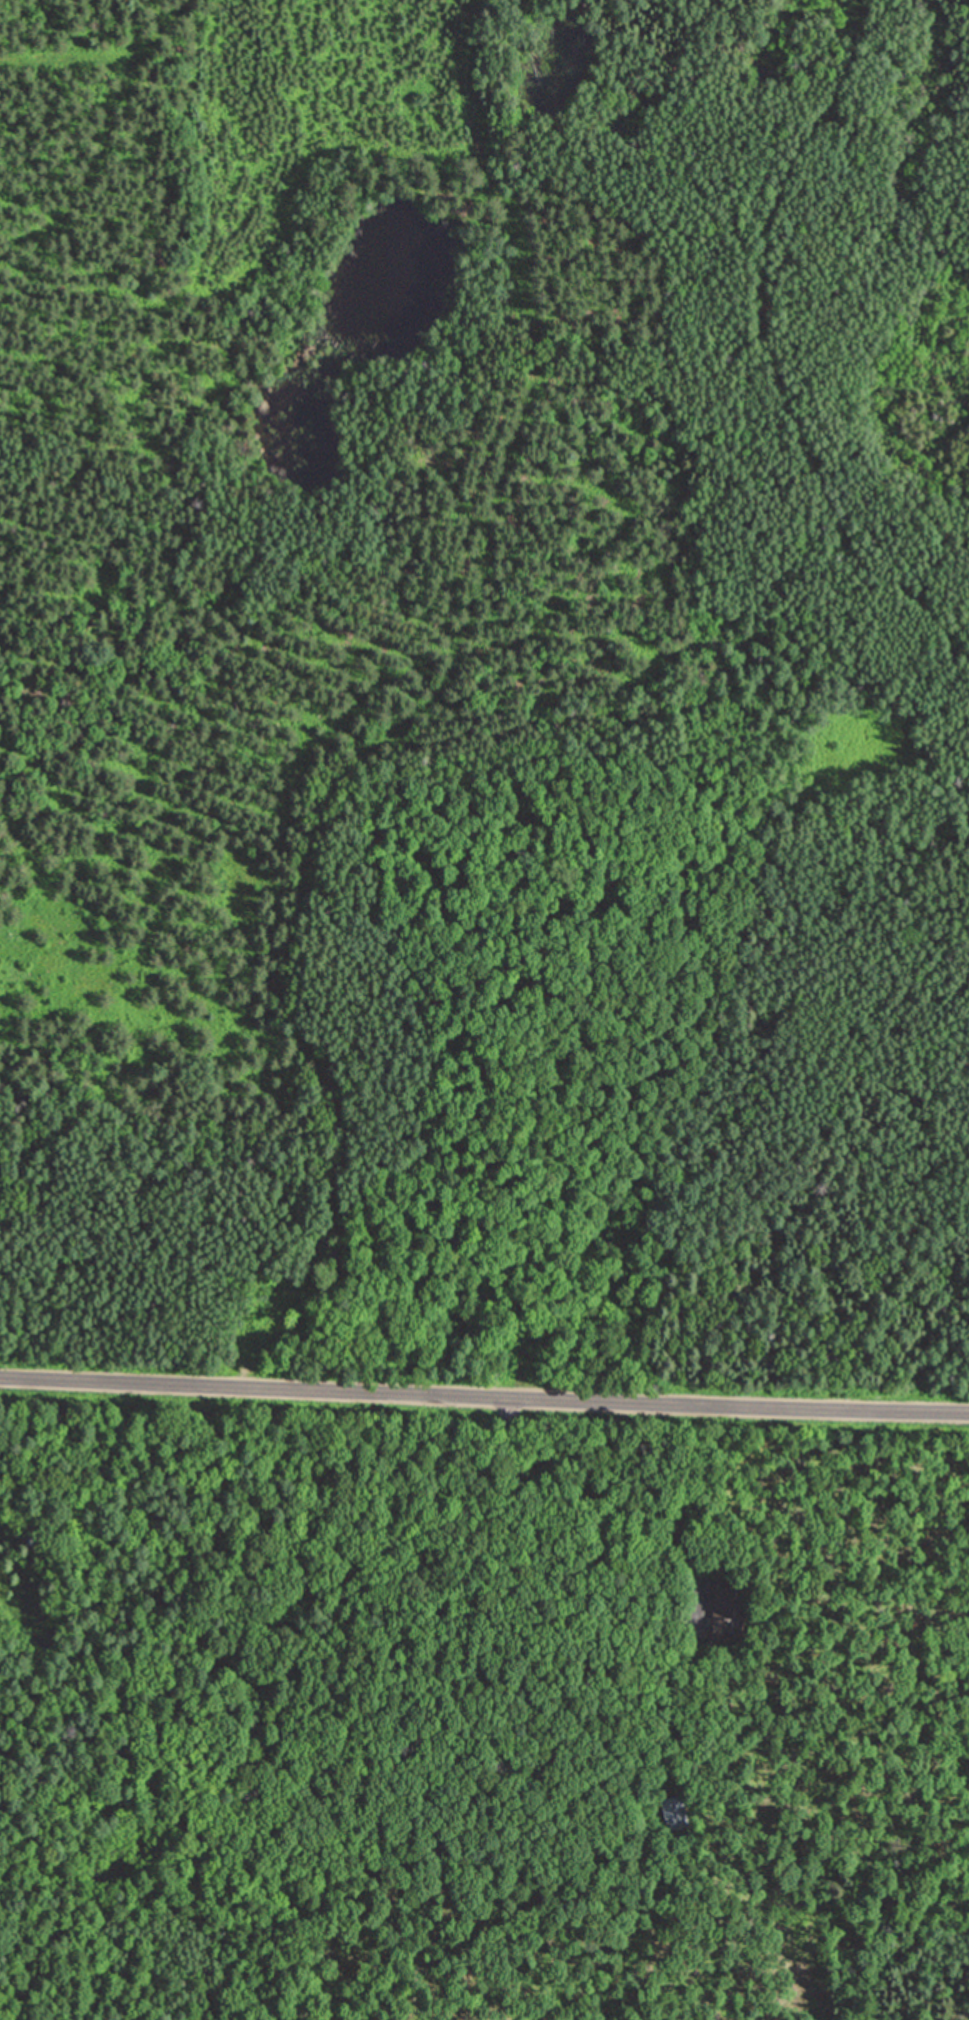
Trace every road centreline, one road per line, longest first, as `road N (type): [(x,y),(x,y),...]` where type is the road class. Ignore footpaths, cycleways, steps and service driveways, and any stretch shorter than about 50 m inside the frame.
road 1 (track): [(242,1388),(259,1331),(330,1243),(342,1161),(280,1013),(283,942),(311,814),(338,769),(411,722),(452,655),(532,353),(464,74),(477,0)]
road 2 (tertiary): [(968,1410),(0,1376)]
road 3 (track): [(182,0),(147,37),(118,51),(0,53)]

